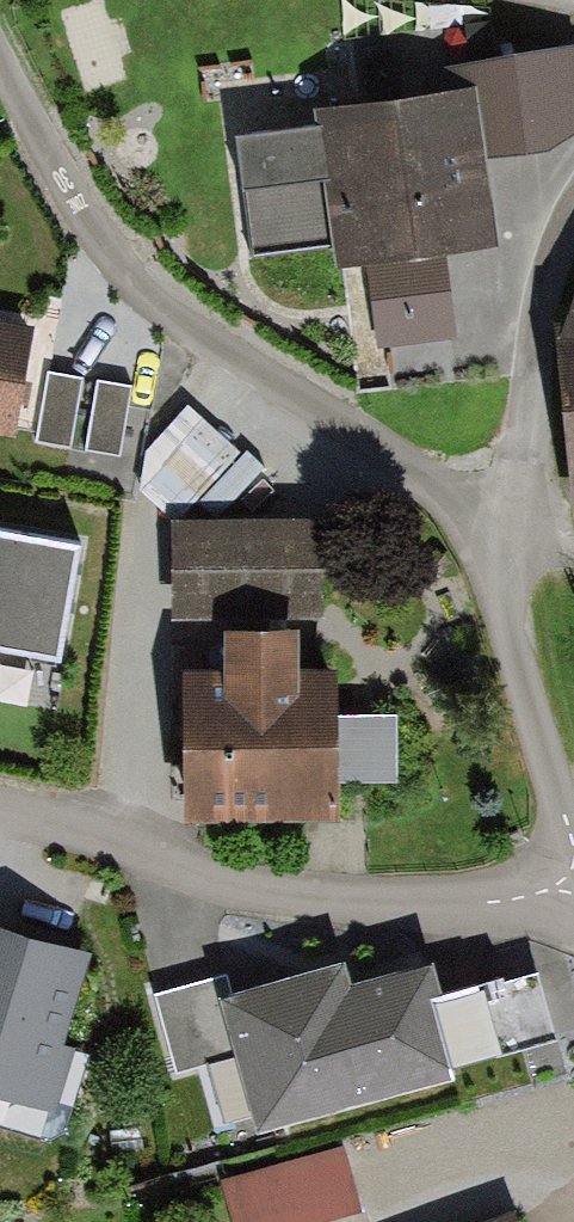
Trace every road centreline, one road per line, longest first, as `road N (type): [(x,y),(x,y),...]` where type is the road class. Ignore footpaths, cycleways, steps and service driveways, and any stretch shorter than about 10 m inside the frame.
road 1 (residential): [(573,847),(496,516),(156,284)]
road 2 (residential): [(0,826),(305,894),(420,894),(573,869)]
road 3 (track): [(156,284),(61,163),(0,57)]

